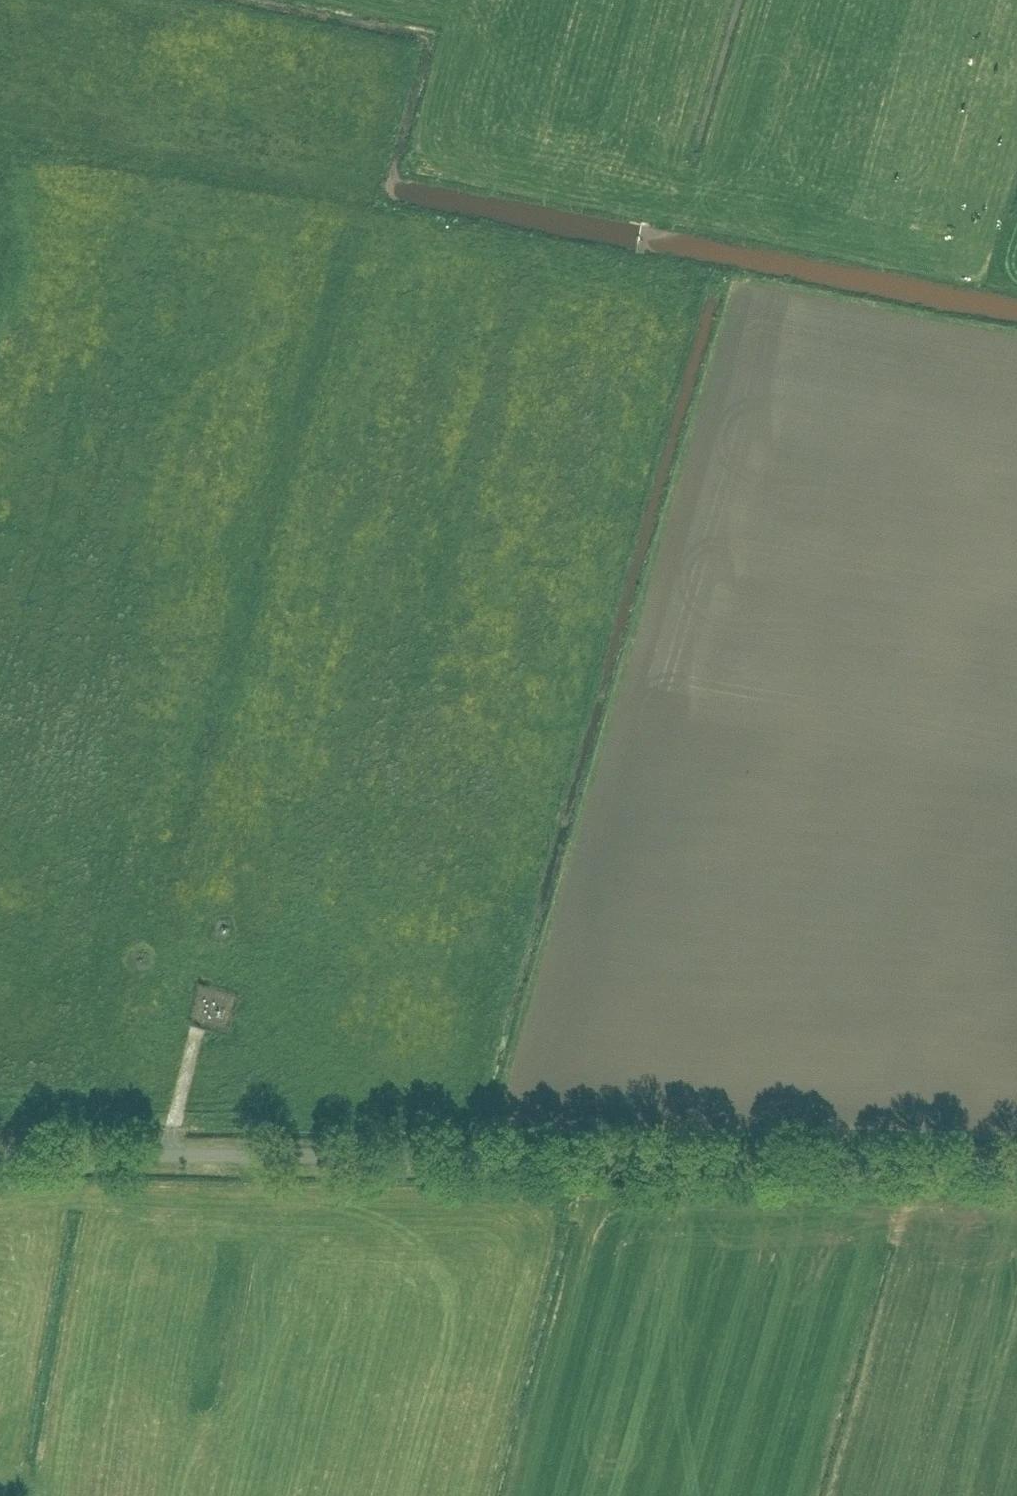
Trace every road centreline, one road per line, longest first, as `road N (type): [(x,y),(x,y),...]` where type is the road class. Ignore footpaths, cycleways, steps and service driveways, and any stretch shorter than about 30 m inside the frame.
road 1 (unclassified): [(1016,1163),(0,1151)]

